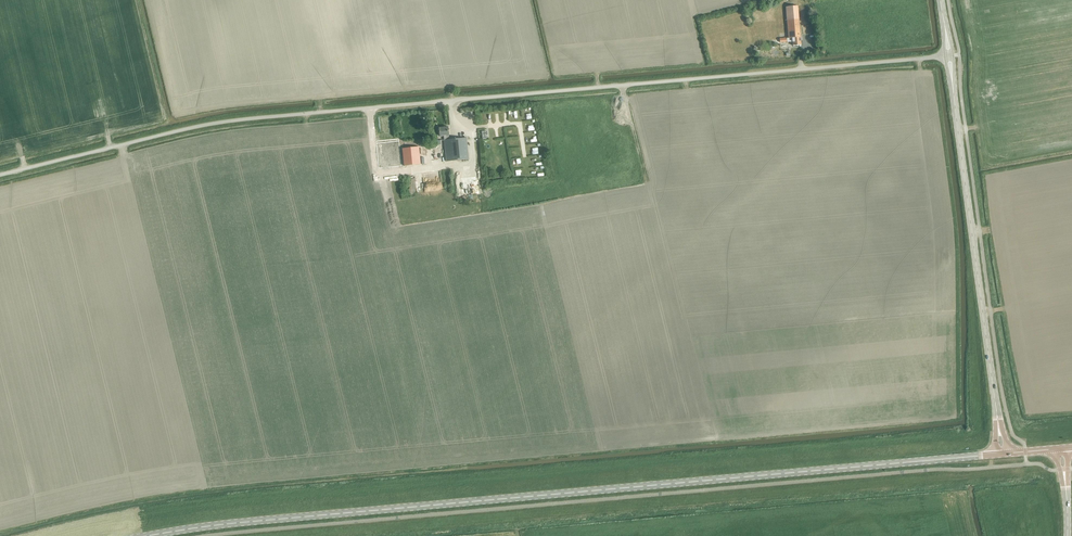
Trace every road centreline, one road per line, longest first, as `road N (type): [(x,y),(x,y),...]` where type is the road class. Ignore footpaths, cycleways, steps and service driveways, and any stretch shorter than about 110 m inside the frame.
road 1 (unclassified): [(0,175),(231,121),(949,56)]
road 2 (secondary): [(146,535),(997,455)]
road 3 (secondary): [(998,419),(949,56)]

